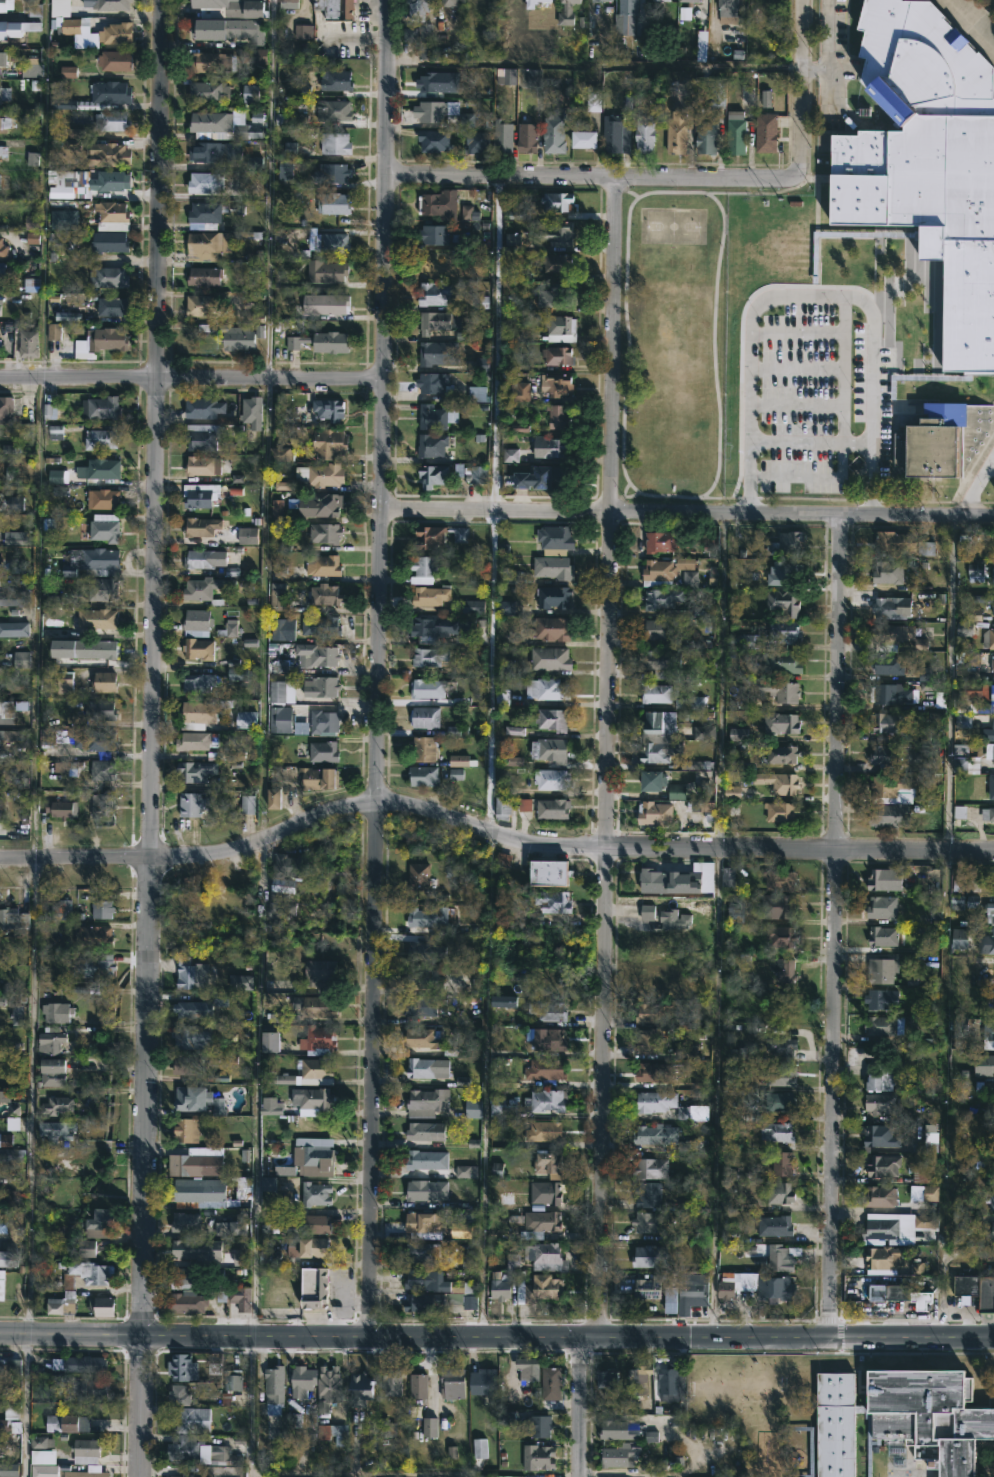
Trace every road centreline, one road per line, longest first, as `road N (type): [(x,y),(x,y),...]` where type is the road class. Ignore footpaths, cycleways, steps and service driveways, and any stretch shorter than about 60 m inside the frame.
road 1 (residential): [(162,0),(138,1476)]
road 2 (residential): [(386,0),(370,1335)]
road 3 (residential): [(617,181),(601,1337)]
road 4 (residential): [(0,857),(239,850),(375,799),(419,805),(518,841),(993,851)]
road 5 (secondary): [(993,1337),(0,1336)]
road 6 (residential): [(842,515),(828,1337)]
road 7 (residential): [(993,515),(383,511)]
road 8 (residential): [(796,171),(743,181),(385,172)]
road 9 (residential): [(384,384),(0,376)]
road 10 (residential): [(796,171),(799,0)]
road 11 (residential): [(577,1337),(576,1476)]

